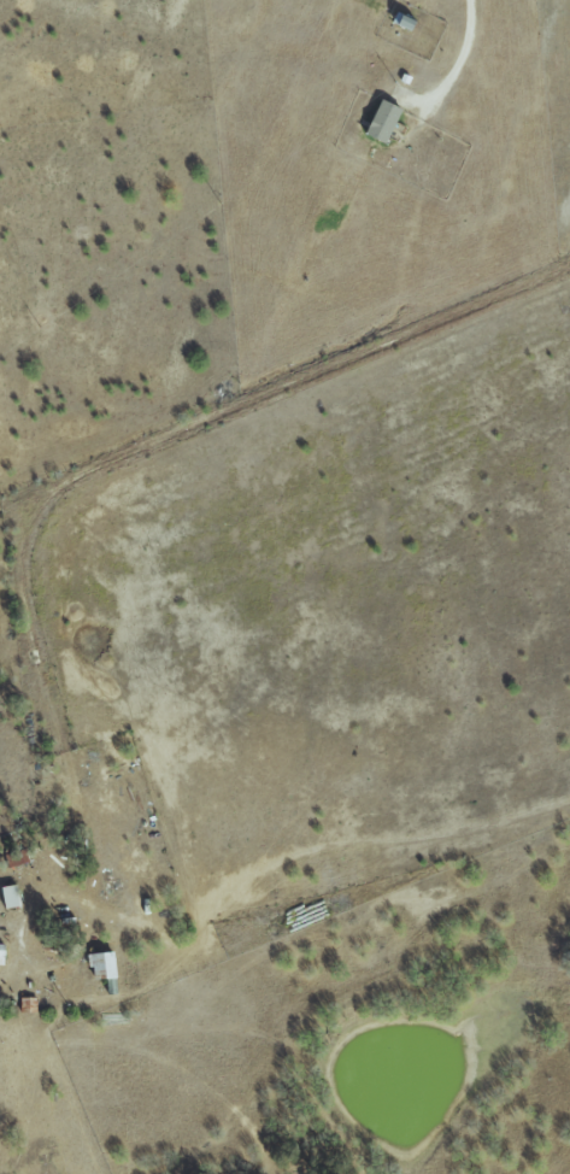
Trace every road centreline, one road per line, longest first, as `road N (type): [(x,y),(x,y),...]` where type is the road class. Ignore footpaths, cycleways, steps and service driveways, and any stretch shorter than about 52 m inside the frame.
road 1 (residential): [(34,1006),(77,833),(55,714),(34,670),(49,641),(54,551),(569,314)]

